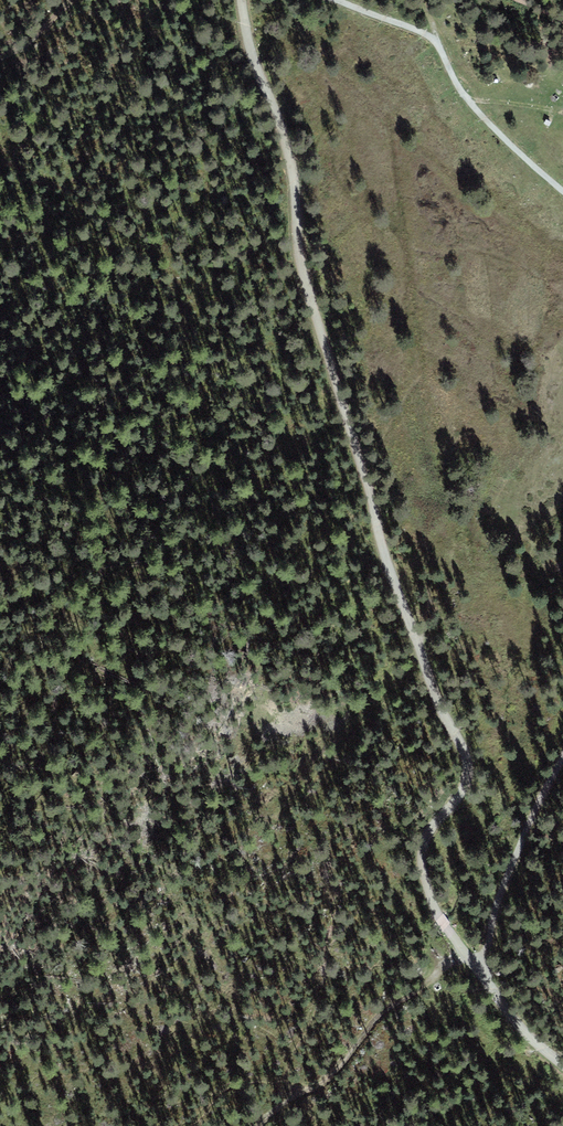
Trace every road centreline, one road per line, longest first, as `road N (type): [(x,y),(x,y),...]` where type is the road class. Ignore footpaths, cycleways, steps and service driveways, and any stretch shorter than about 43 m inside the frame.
road 1 (track): [(242,0),(253,61),(285,136),(307,289),(382,544),(437,701),(466,756),(465,785),(426,840),(424,871),(440,919),(479,969)]
road 2 (track): [(259,1125),(338,1069),(375,1018),(465,953)]
road 3 (track): [(479,969),(502,889),(562,757)]
road 4 (track): [(436,38),(465,100),(562,192)]
road 5 (track): [(479,969),(517,1024),(562,1065)]

